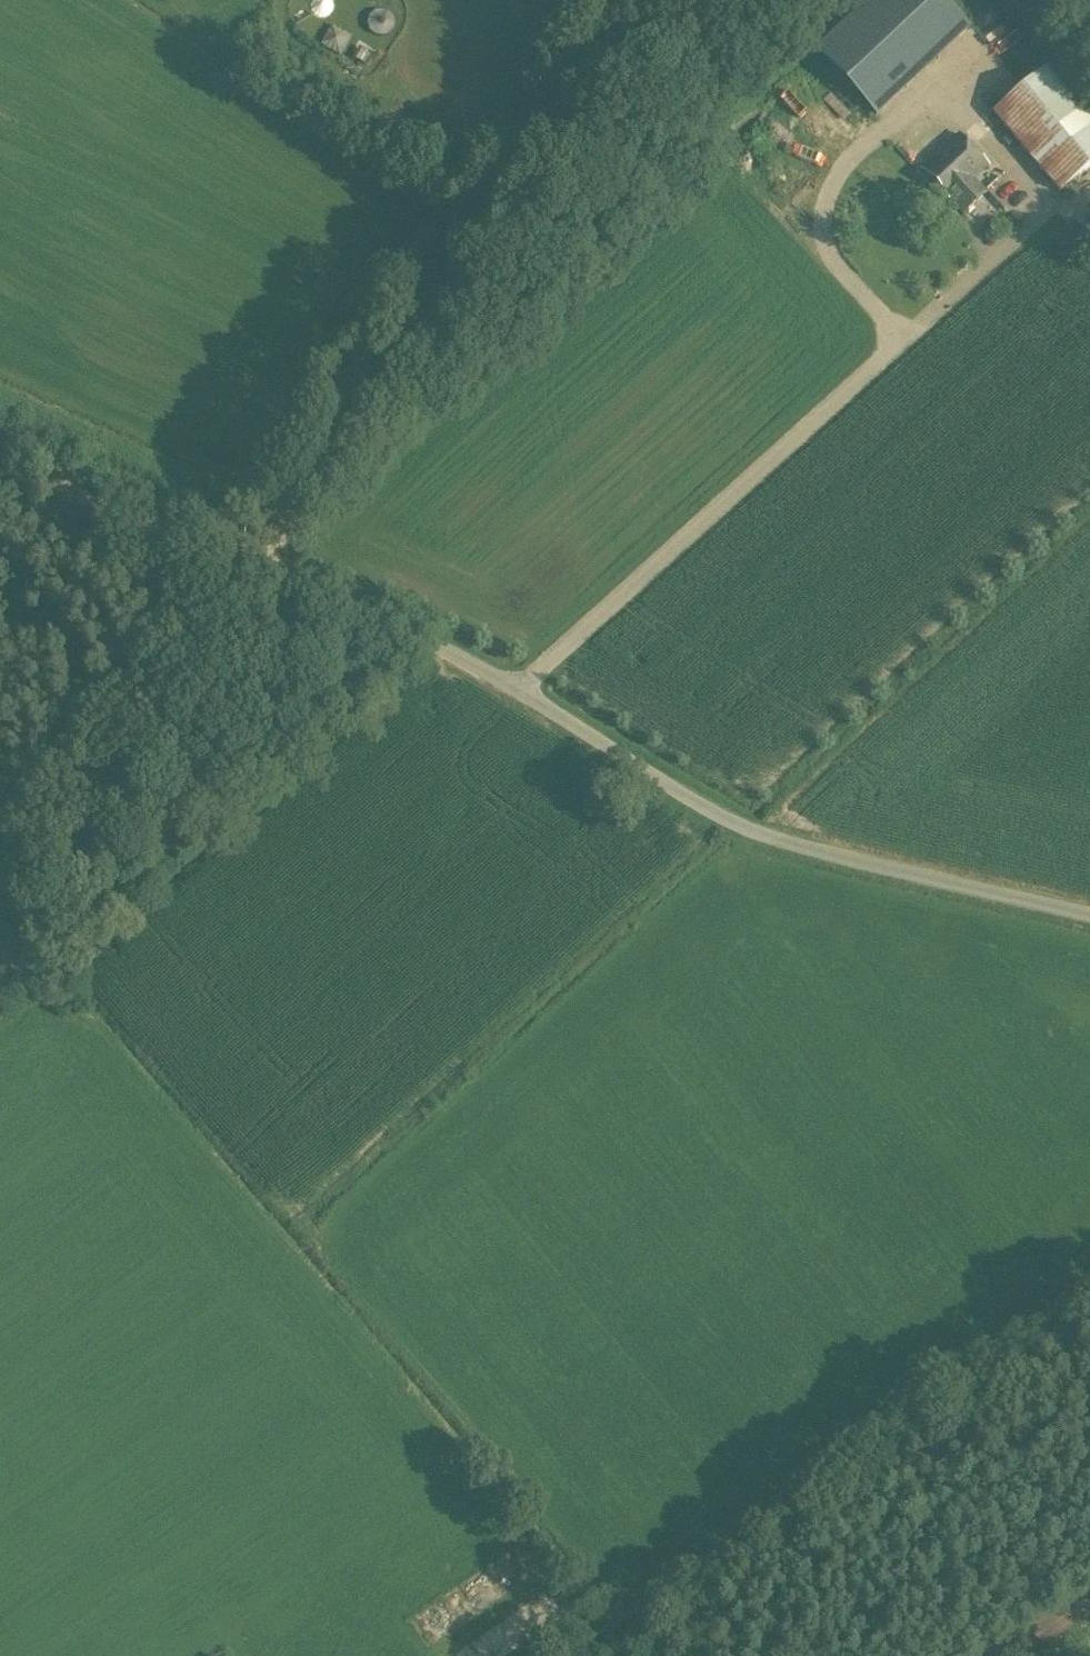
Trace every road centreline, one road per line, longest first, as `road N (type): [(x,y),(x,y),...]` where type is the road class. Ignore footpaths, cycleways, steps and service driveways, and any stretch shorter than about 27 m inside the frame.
road 1 (unclassified): [(1089,922),(854,859),(750,840),(478,665),(250,570)]
road 2 (track): [(250,570),(552,159),(641,0)]
road 3 (track): [(569,1655),(1089,1313)]
road 4 (unclassified): [(0,993),(29,957),(34,855),(57,806),(250,570)]
road 5 (unclassified): [(250,570),(0,462)]

